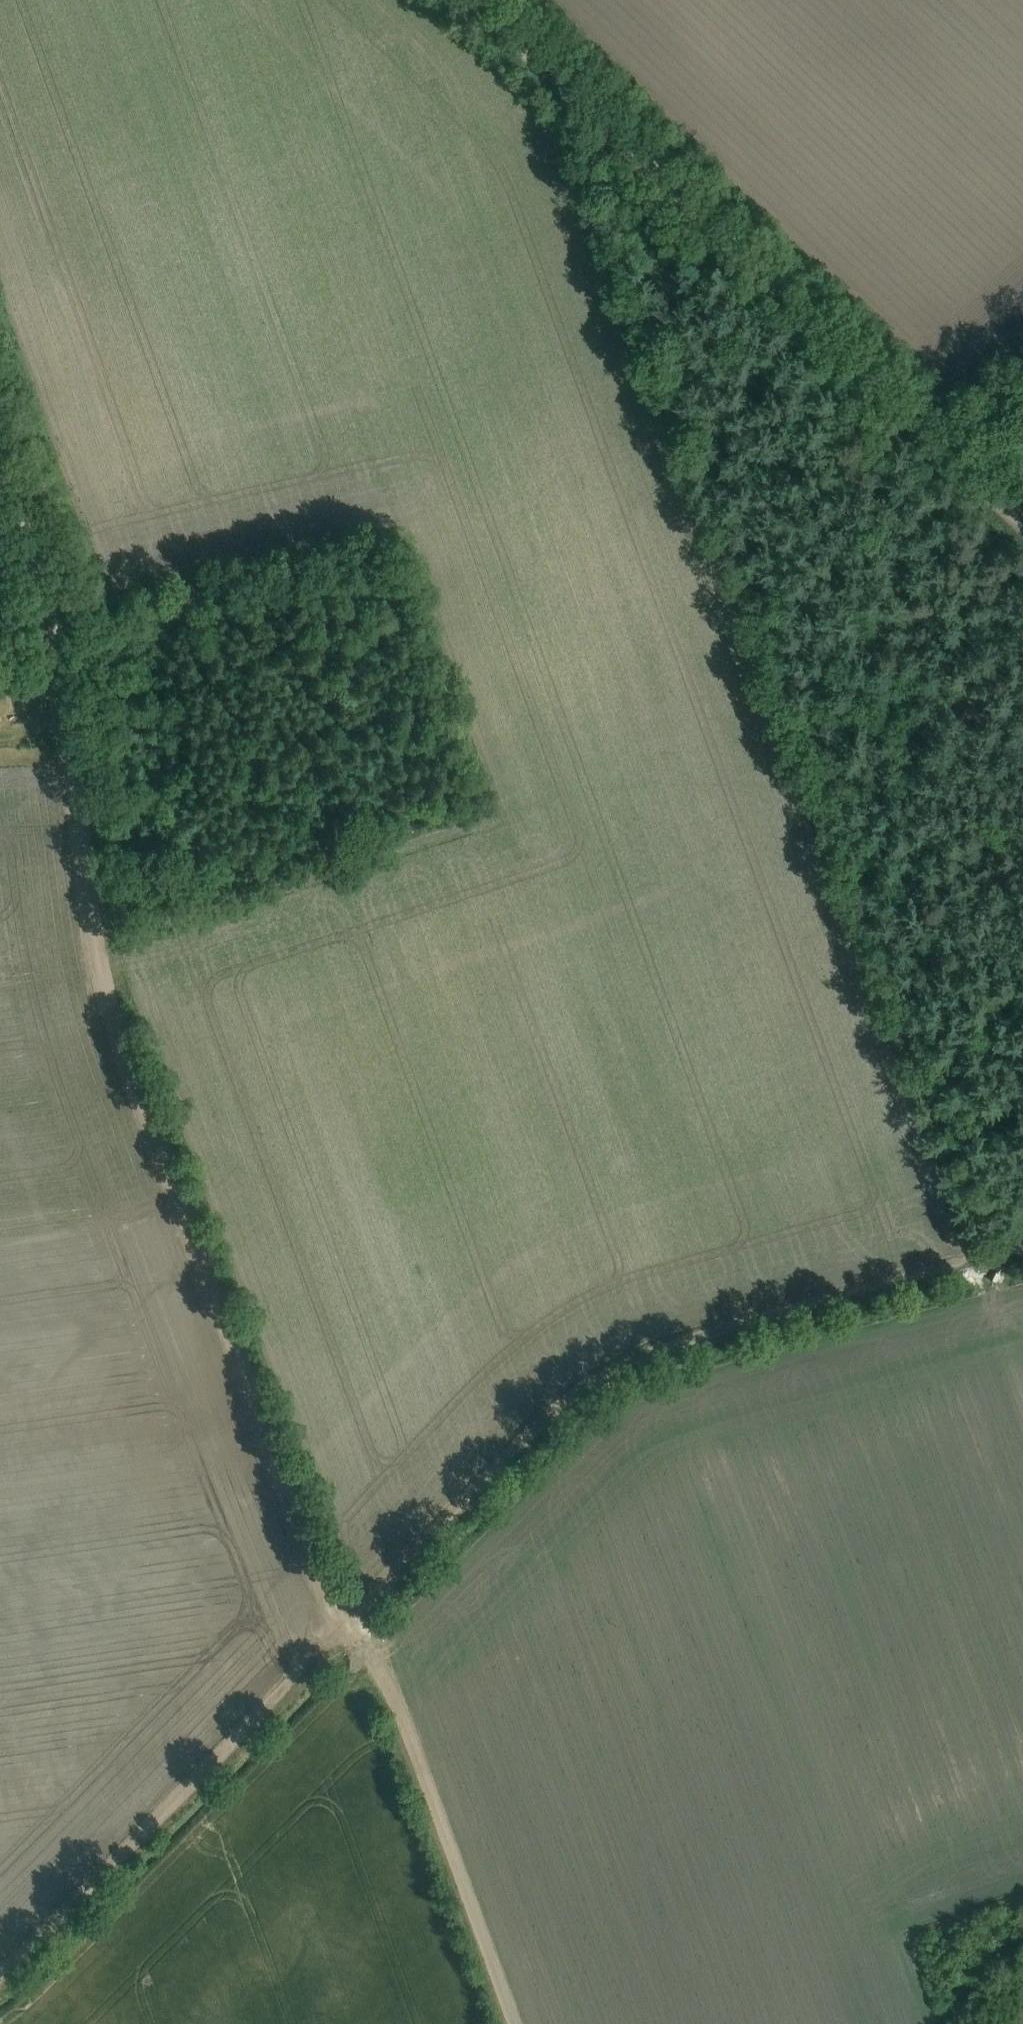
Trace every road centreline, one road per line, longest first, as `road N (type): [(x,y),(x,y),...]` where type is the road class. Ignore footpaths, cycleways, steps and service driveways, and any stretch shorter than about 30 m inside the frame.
road 1 (track): [(350,1623),(316,1582),(118,1046),(82,874),(47,626),(0,463)]
road 2 (track): [(1022,1246),(625,1363),(510,1454),(350,1623)]
road 3 (track): [(1022,526),(464,0)]
road 4 (track): [(350,1623),(0,1976)]
road 5 (track): [(513,2023),(390,1691),(350,1623)]

